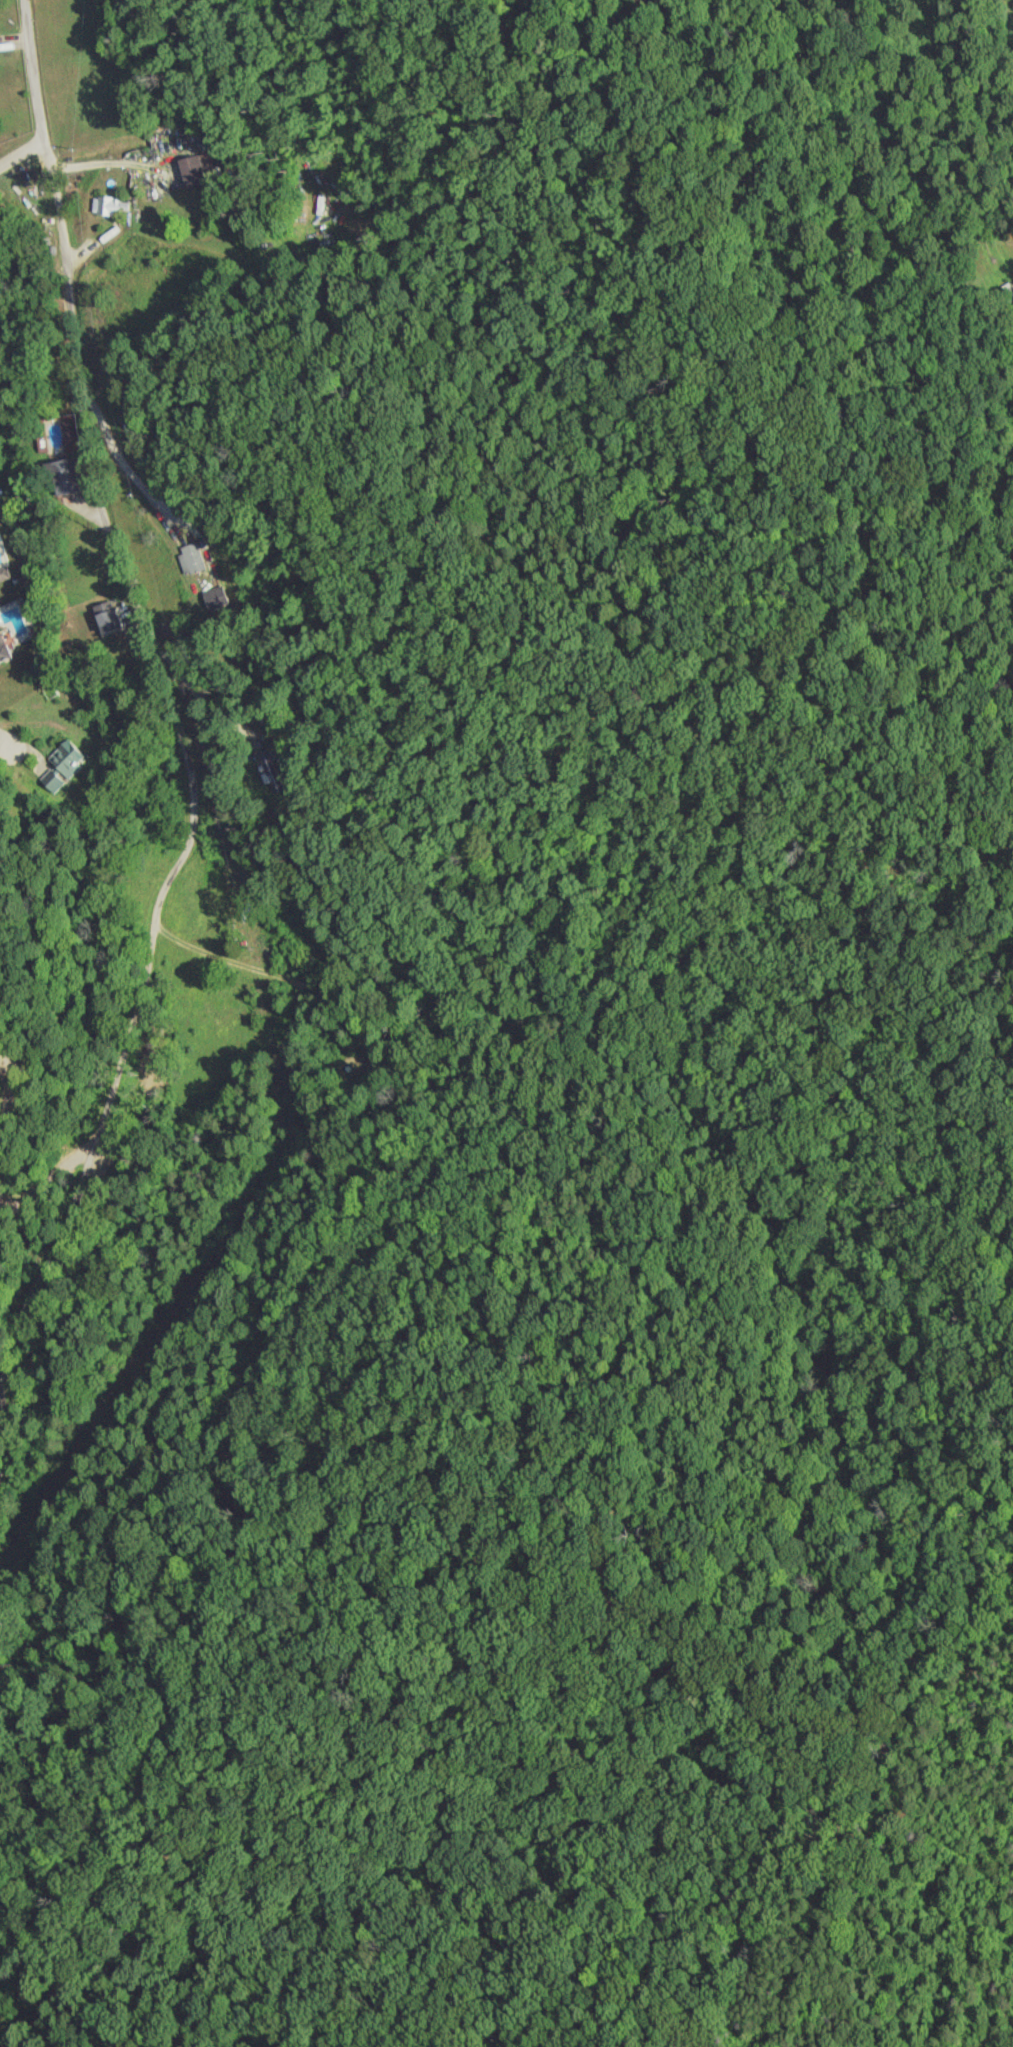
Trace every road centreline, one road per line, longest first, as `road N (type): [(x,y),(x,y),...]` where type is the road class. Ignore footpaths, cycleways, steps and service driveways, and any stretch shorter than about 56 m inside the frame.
road 1 (residential): [(0,1450),(21,1339),(97,1182),(156,920),(184,861),(197,797),(177,703),(84,455),(25,0)]
road 2 (residential): [(1012,1562),(900,1689),(851,1729),(822,1844),(676,2046)]

